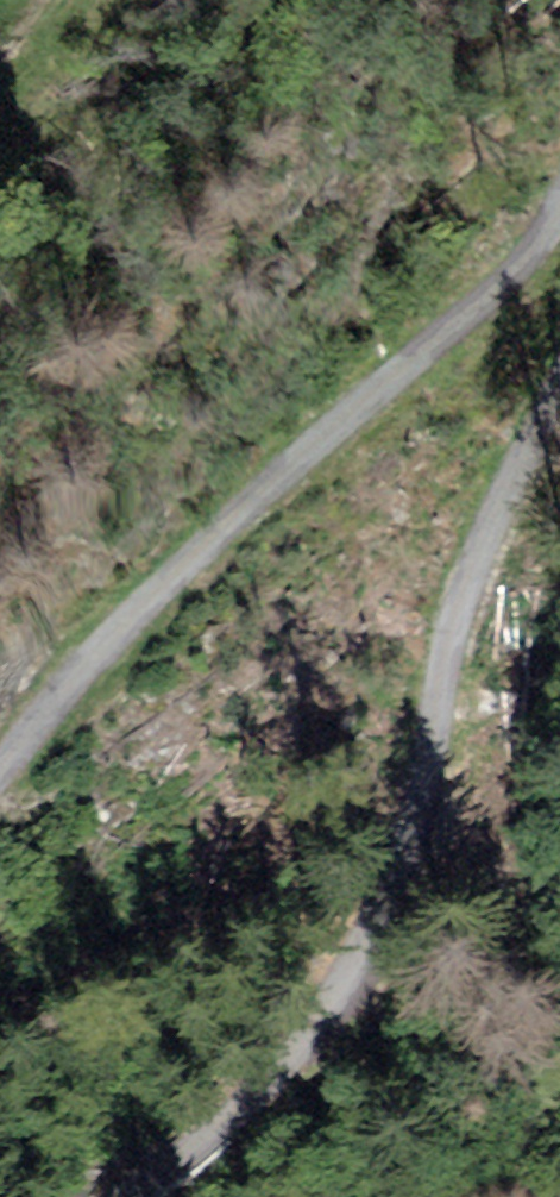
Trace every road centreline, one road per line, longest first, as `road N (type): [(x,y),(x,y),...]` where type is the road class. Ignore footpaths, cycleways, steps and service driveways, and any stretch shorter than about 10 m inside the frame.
road 1 (unclassified): [(559,381),(521,437),(473,547),(434,759),(376,924),(345,988),(301,1051),(144,1196)]
road 2 (unclassified): [(0,774),(110,638),(517,271),(559,215)]

